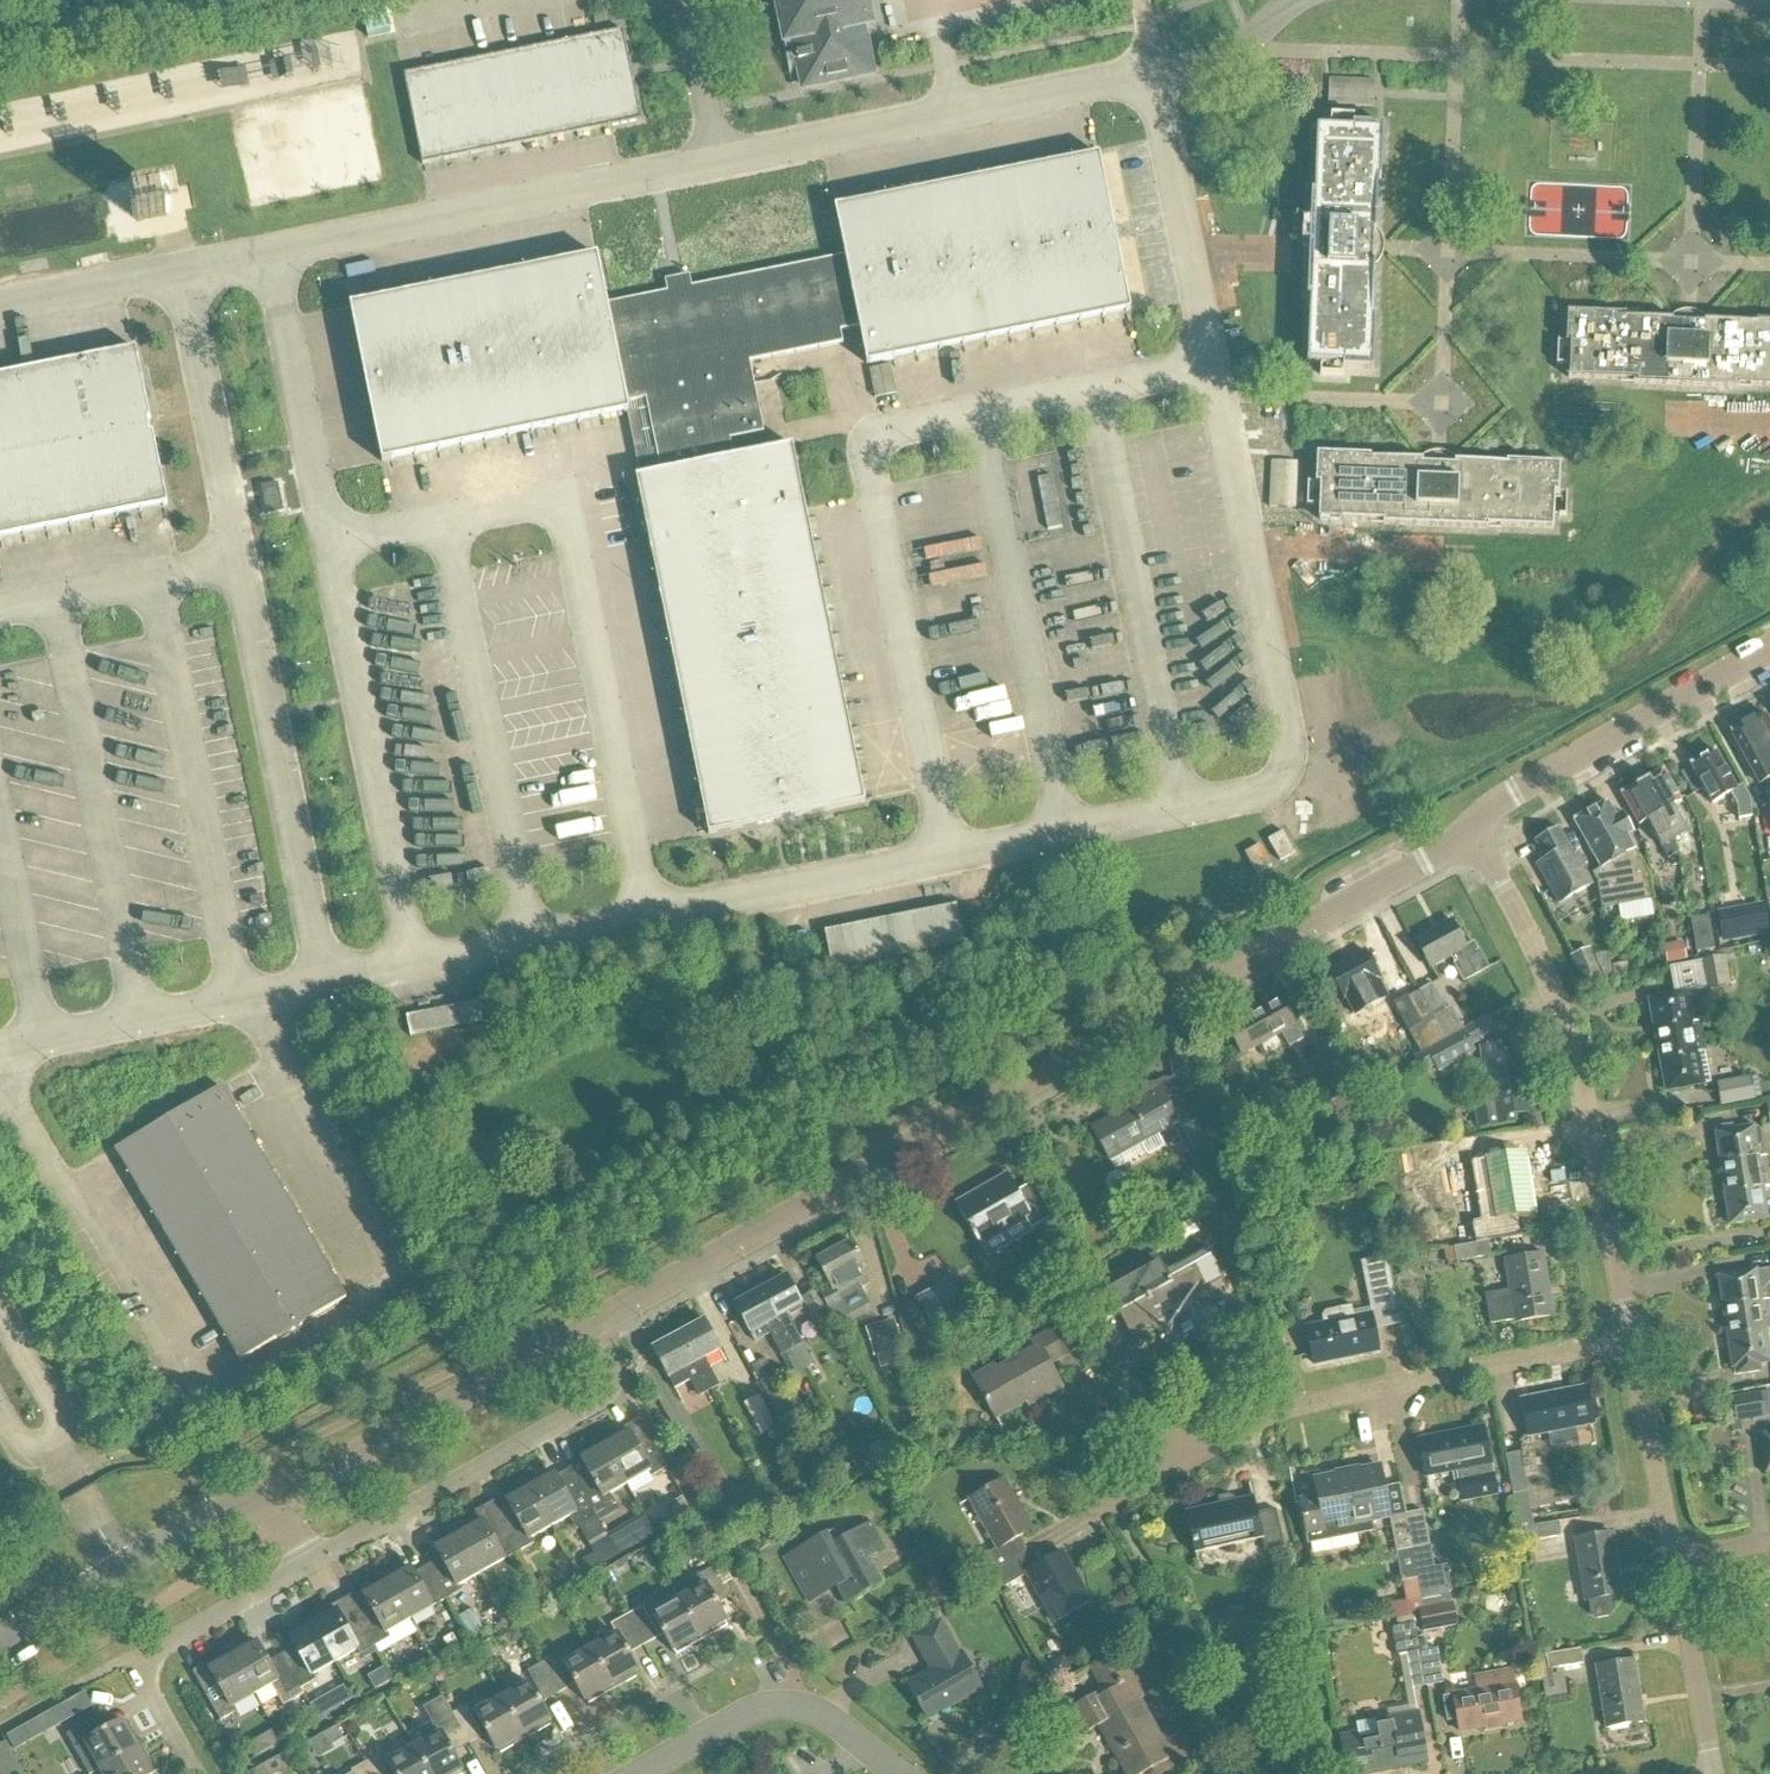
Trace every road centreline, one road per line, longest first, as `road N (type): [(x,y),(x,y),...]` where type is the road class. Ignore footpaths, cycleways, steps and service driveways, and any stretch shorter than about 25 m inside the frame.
road 1 (unclassified): [(1471,836),(595,1325)]
road 2 (residential): [(1630,1341),(1300,1403),(1110,1504)]
road 3 (residential): [(1630,1341),(1561,1014),(1471,836)]
road 4 (residential): [(595,1325),(613,1373),(600,1401),(314,1563)]
road 5 (unclassified): [(595,1325),(328,1472),(268,1497)]
road 6 (unclassified): [(1769,650),(1512,796),(1471,836)]
road 7 (residential): [(314,1563),(141,1662),(197,1771)]
road 8 (unclassified): [(268,1497),(214,1515),(0,1646)]
road 9 (residential): [(895,1773),(828,1721),(780,1707),(750,1713),(641,1773)]
road 10 (residential): [(1675,1563),(1630,1341)]
road 11 (residential): [(1713,1773),(1675,1563)]

